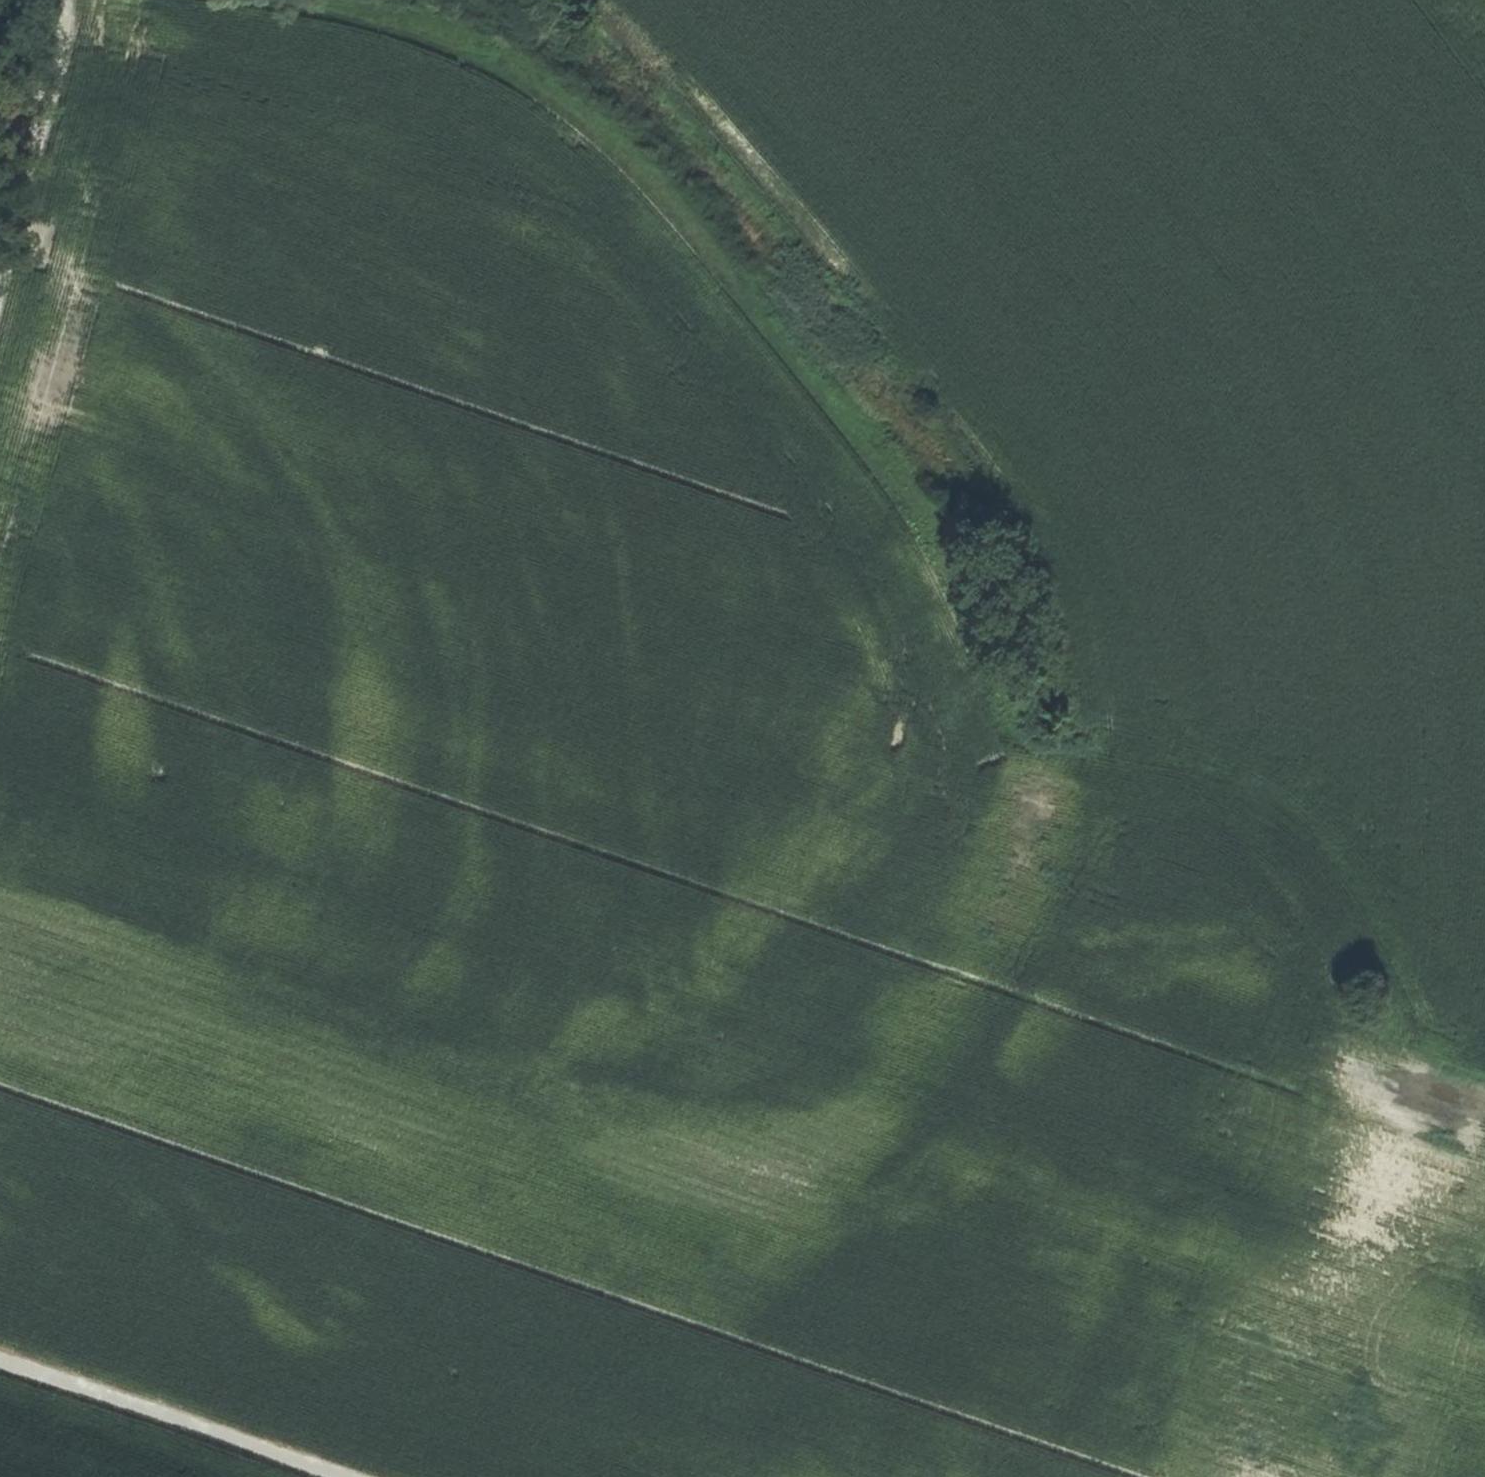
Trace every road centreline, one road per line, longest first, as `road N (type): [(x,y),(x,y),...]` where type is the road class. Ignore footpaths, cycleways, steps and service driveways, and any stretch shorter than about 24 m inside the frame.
road 1 (track): [(346,1476),(0,1360)]
road 2 (track): [(0,297),(72,0)]

